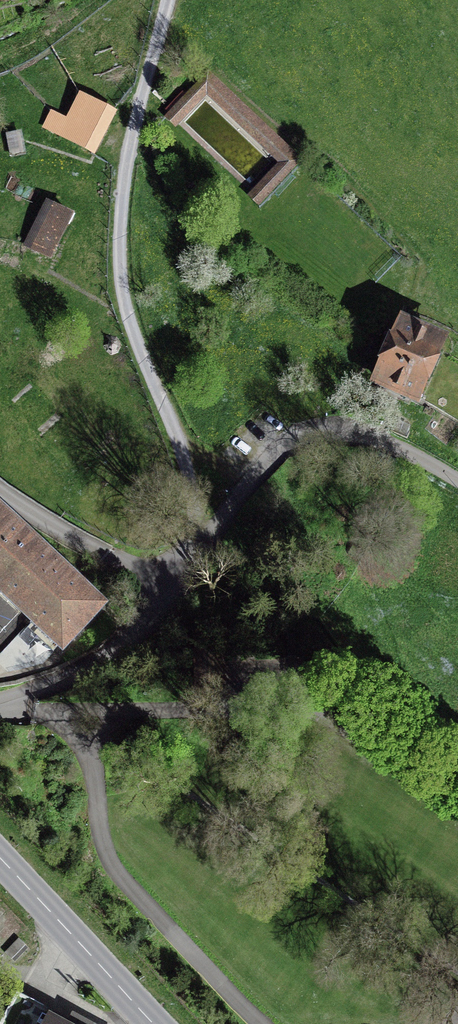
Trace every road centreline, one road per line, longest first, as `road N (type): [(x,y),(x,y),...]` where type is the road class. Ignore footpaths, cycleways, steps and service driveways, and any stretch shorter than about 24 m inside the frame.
road 1 (track): [(181,568),(189,469),(122,298),(117,251),(123,182),(168,0)]
road 2 (residential): [(0,703),(77,678),(148,628),(181,568),(280,443),(343,428),(457,480)]
road 3 (tertiary): [(153,1023),(0,858)]

